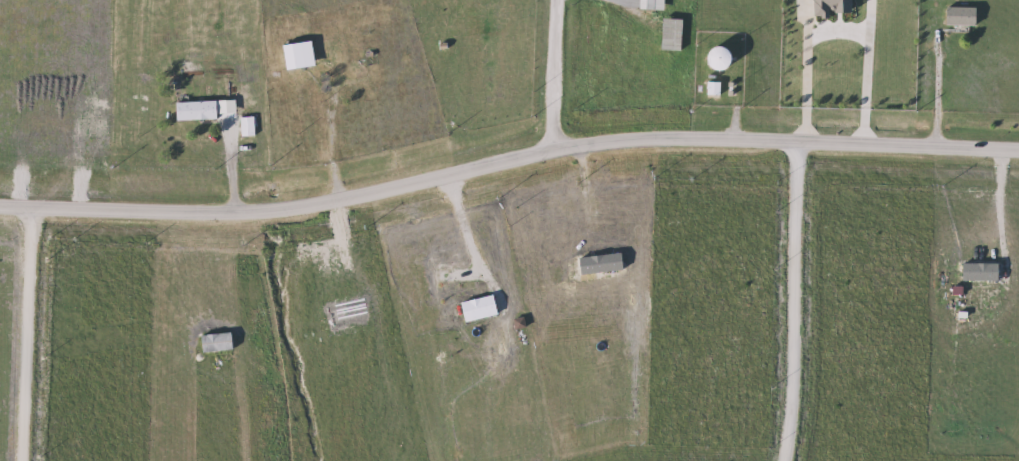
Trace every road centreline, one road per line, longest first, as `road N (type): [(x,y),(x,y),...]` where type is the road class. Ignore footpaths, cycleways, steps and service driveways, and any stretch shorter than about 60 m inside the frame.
road 1 (tertiary): [(0,205),(286,213),(641,140),(1018,149)]
road 2 (residential): [(549,155),(555,0)]

